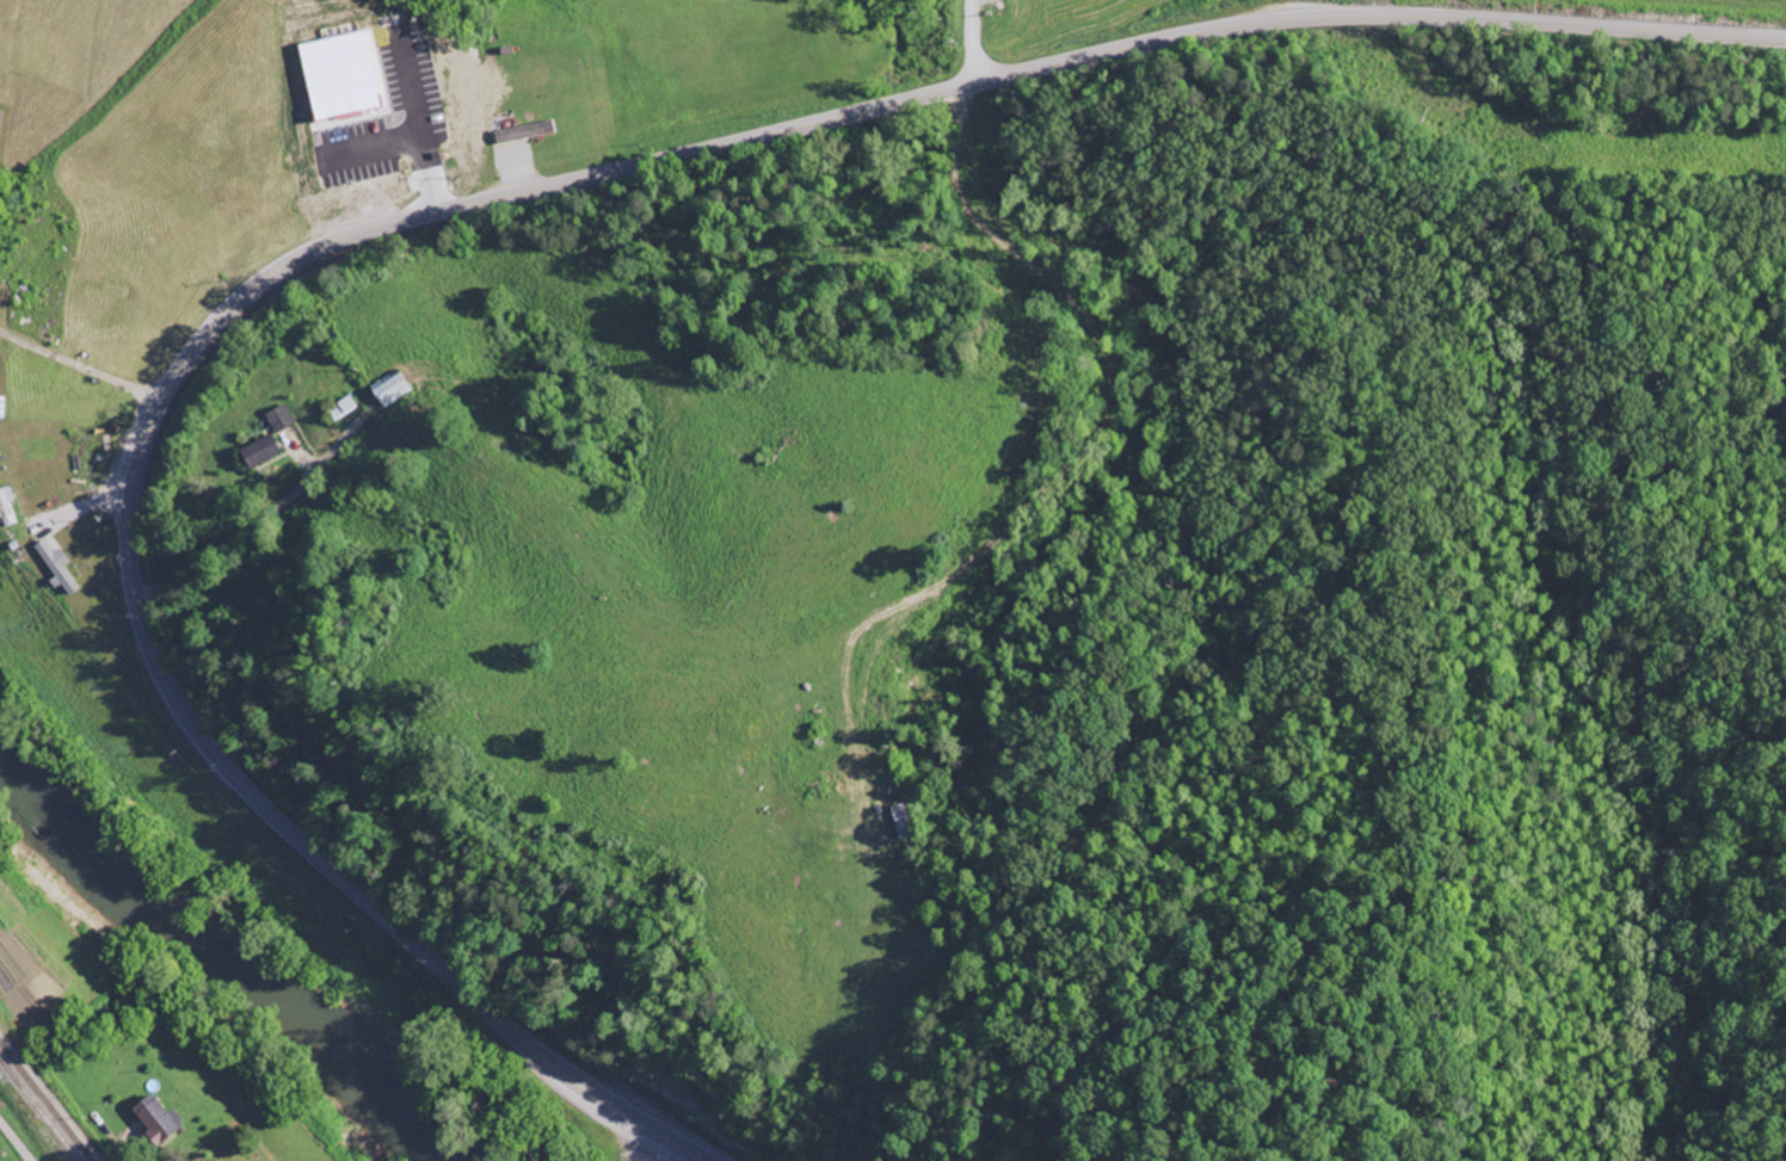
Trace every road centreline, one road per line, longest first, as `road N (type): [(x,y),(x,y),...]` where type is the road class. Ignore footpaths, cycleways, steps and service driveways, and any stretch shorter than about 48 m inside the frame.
road 1 (secondary): [(698,1160),(579,1085),(488,1013),(292,835),(216,755),(172,691),(138,611),(131,495),(173,379),(235,303),(297,259),(361,231),(1189,35),(1357,17),(1785,40)]

